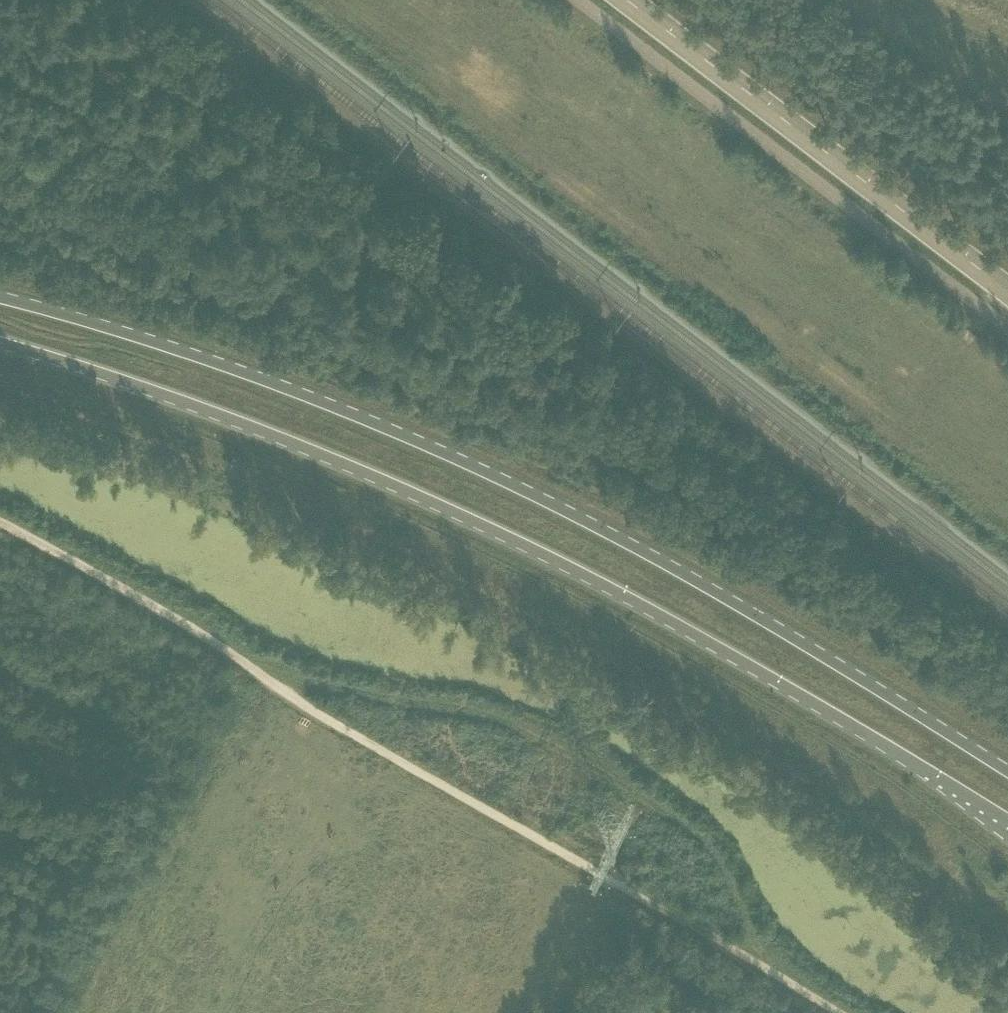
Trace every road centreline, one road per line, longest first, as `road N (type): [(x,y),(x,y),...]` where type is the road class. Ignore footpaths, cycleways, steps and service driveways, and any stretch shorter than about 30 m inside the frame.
road 1 (secondary): [(0,341),(274,433),(550,555),(753,665),(1007,820)]
road 2 (secondary): [(1007,773),(776,627),(486,473),(289,388),(0,298)]
road 3 (track): [(840,1012),(0,522)]
road 4 (track): [(268,680),(486,713),(669,814),(705,845),(774,975)]
road 5 (tertiary): [(624,0),(1007,292)]
road 6 (track): [(1007,447),(926,383),(1005,290)]

